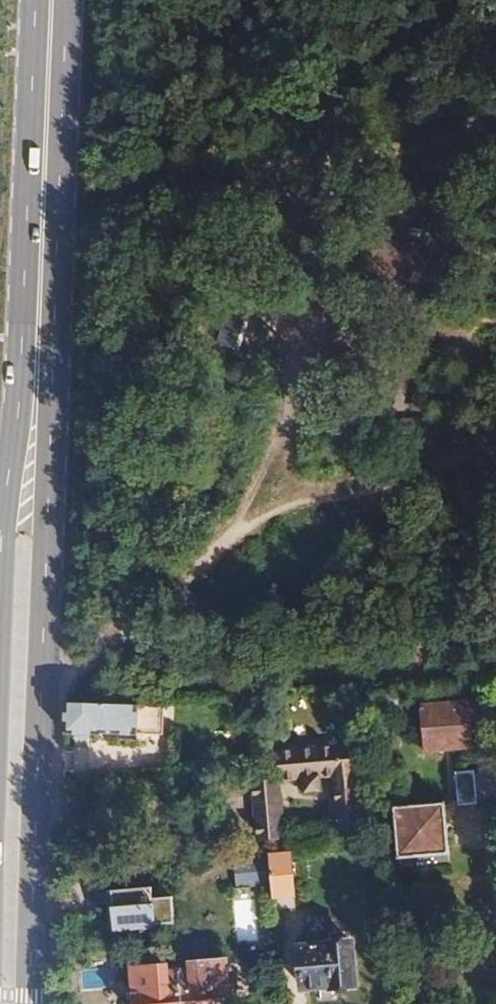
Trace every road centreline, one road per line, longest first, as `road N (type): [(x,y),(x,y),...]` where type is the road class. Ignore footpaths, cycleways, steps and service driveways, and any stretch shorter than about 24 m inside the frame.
road 1 (primary): [(29,1003),(48,543),(37,353)]
road 2 (primary): [(37,353),(51,0)]
road 3 (primary): [(37,353),(0,563)]

